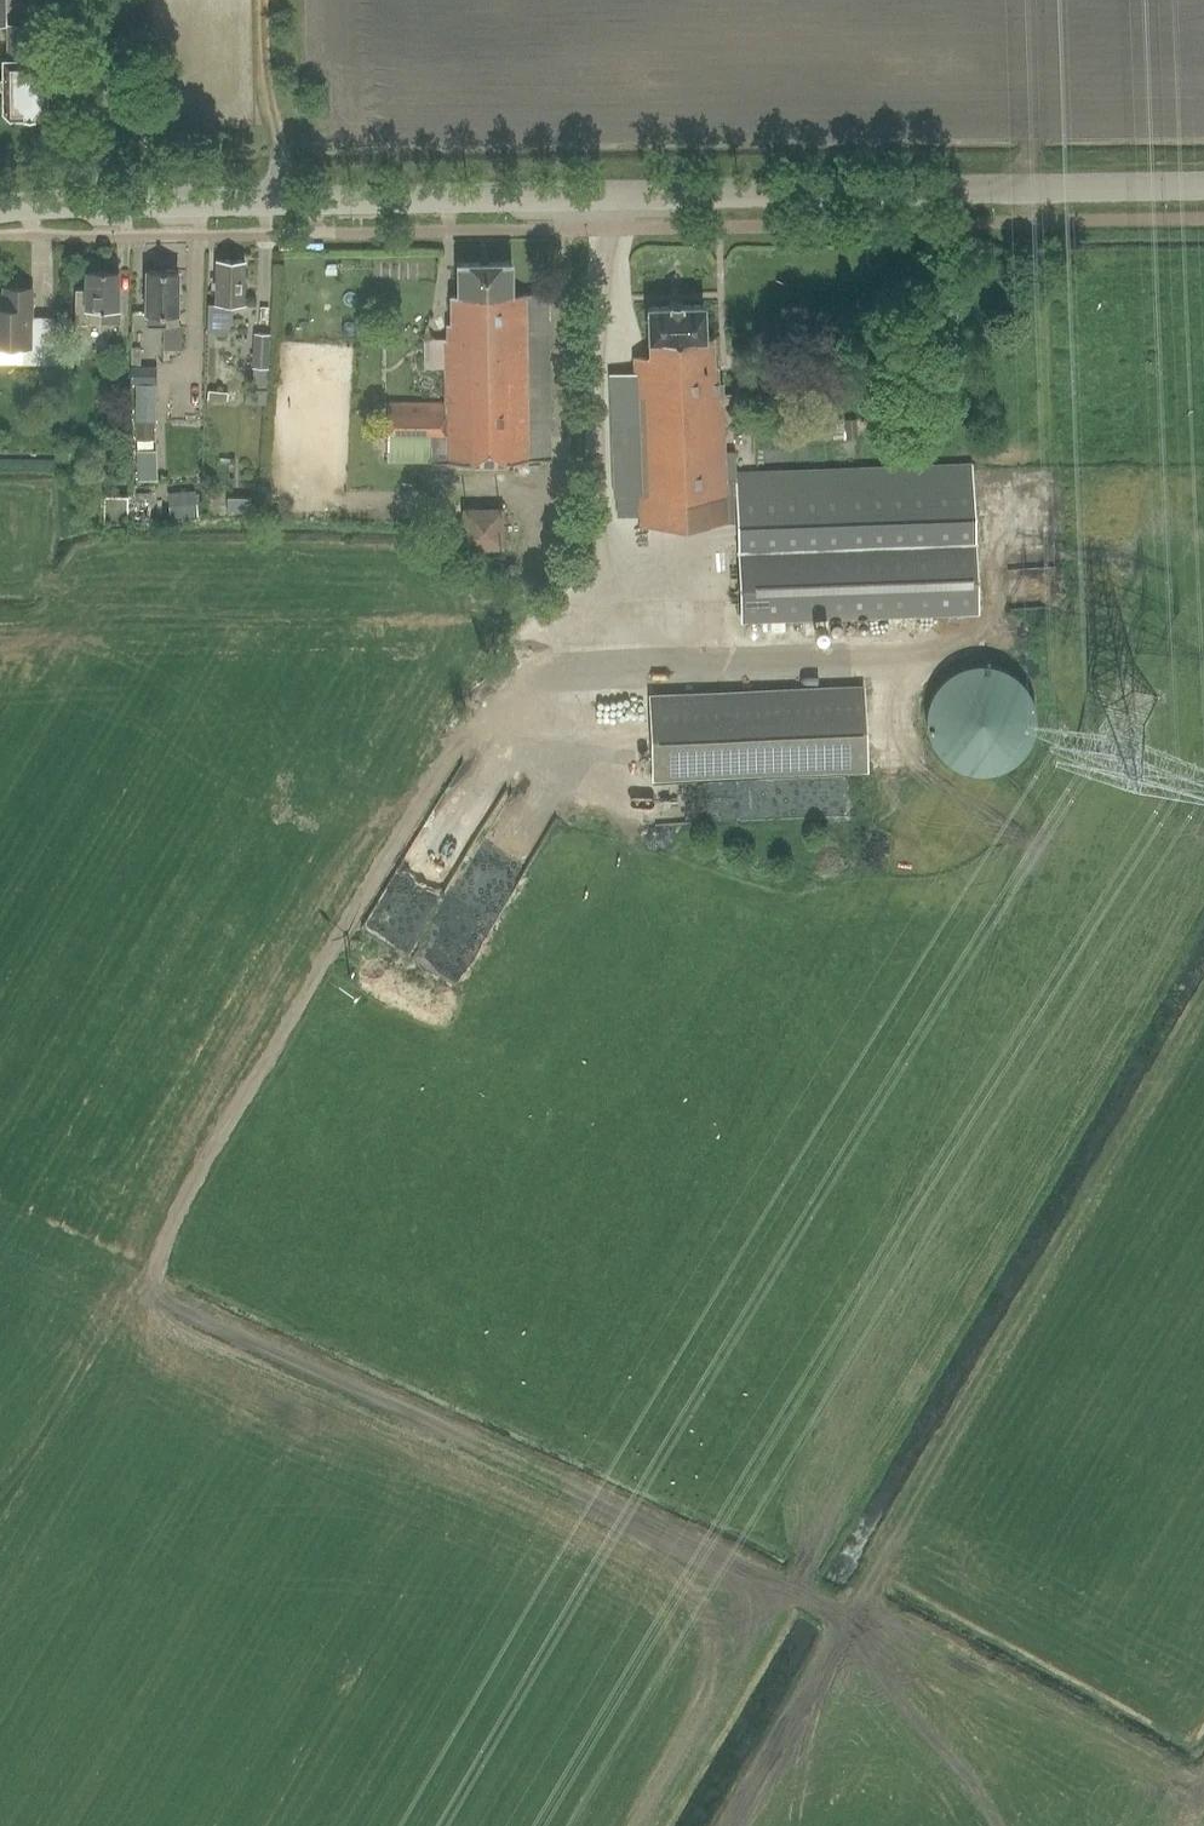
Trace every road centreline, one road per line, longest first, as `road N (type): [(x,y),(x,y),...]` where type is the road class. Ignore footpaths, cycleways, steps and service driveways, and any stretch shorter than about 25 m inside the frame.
road 1 (tertiary): [(1203,180),(0,208)]

